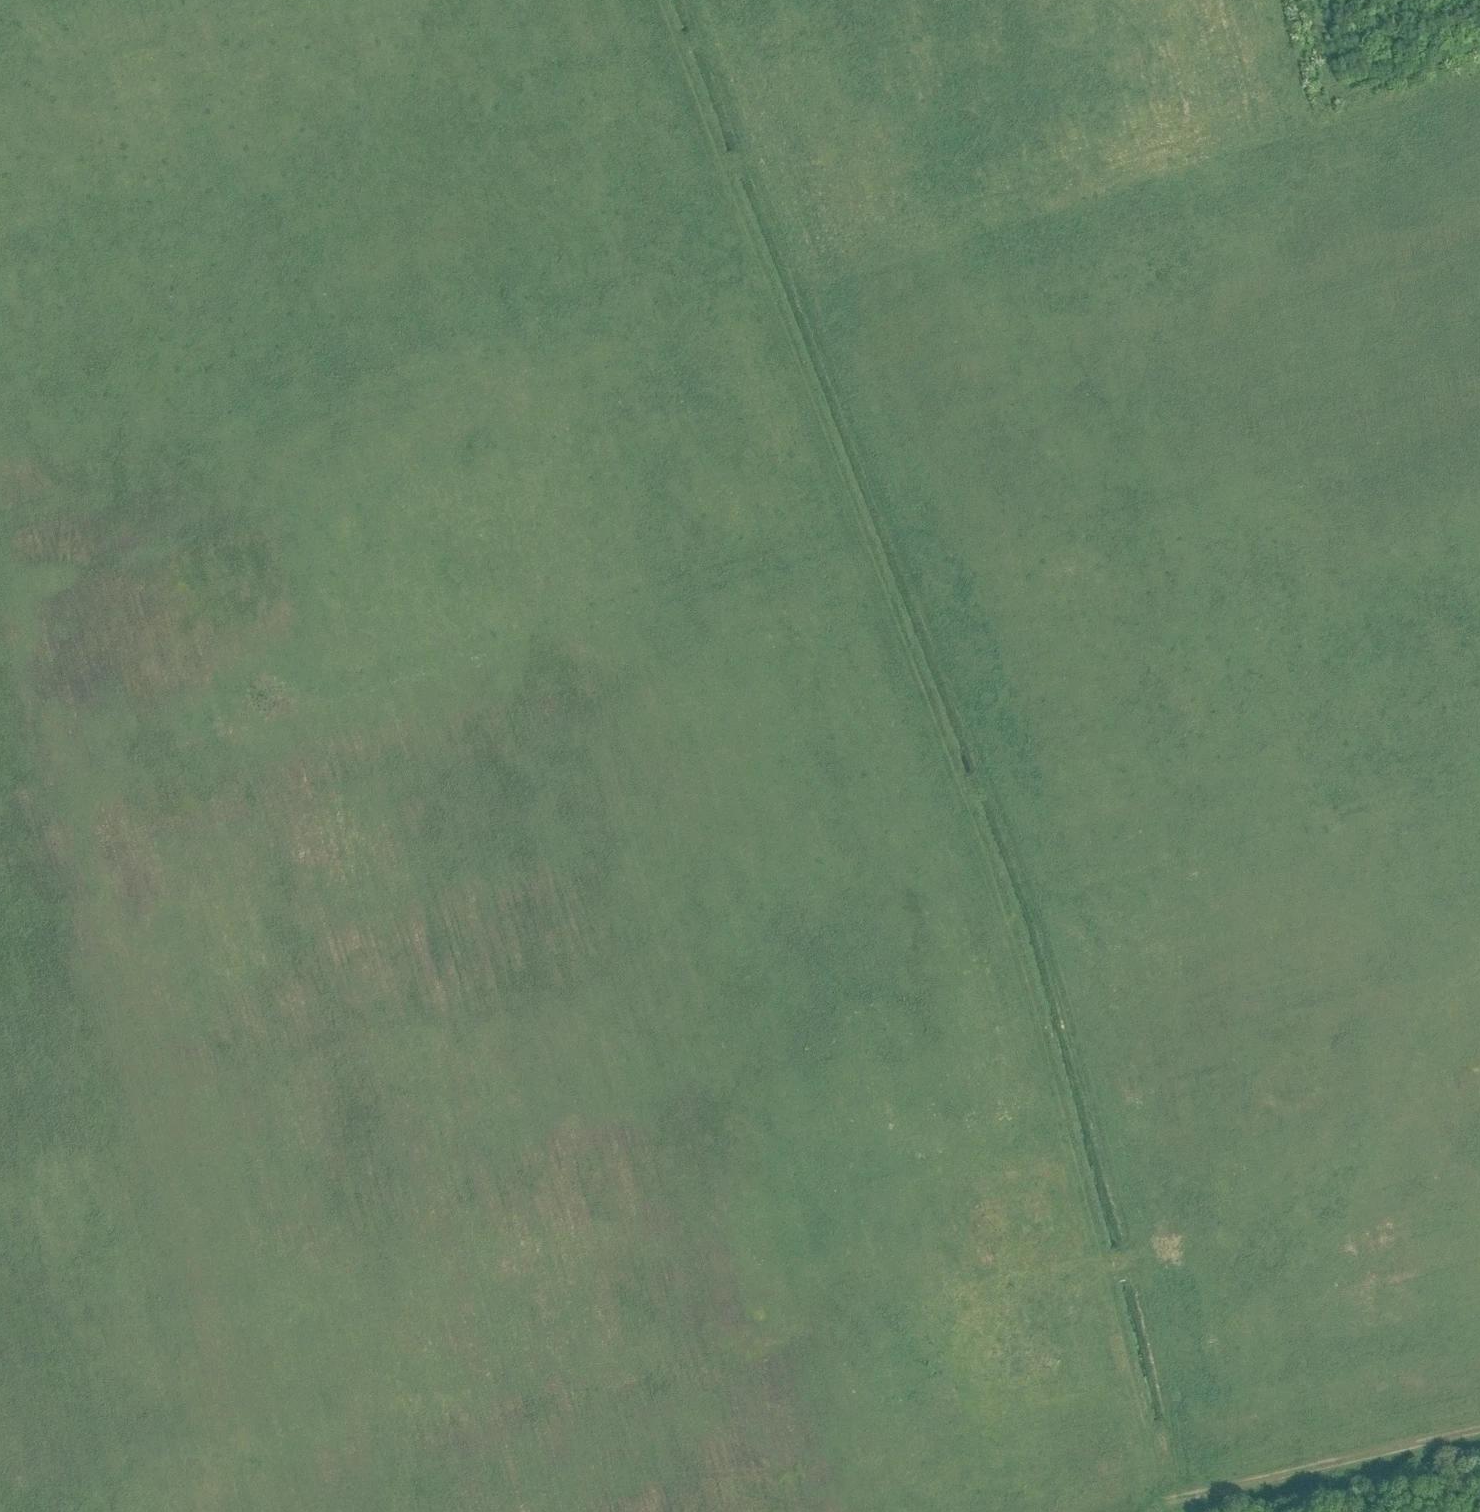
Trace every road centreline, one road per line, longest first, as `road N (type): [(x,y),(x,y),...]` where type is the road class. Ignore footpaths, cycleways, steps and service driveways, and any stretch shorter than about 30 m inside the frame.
road 1 (track): [(1479,1427),(1207,1492)]

